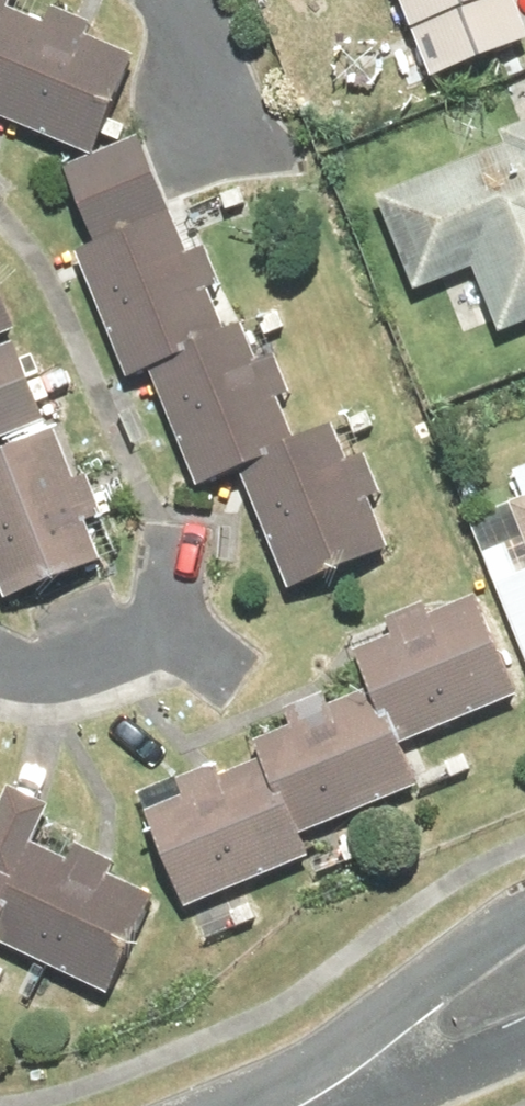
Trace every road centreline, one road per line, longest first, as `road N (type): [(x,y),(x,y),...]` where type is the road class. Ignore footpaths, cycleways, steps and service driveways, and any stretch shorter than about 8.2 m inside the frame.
road 1 (residential): [(524,1000),(312,1105)]
road 2 (residential): [(0,670),(87,681),(140,652),(174,612)]
road 3 (residential): [(169,0),(245,135)]

